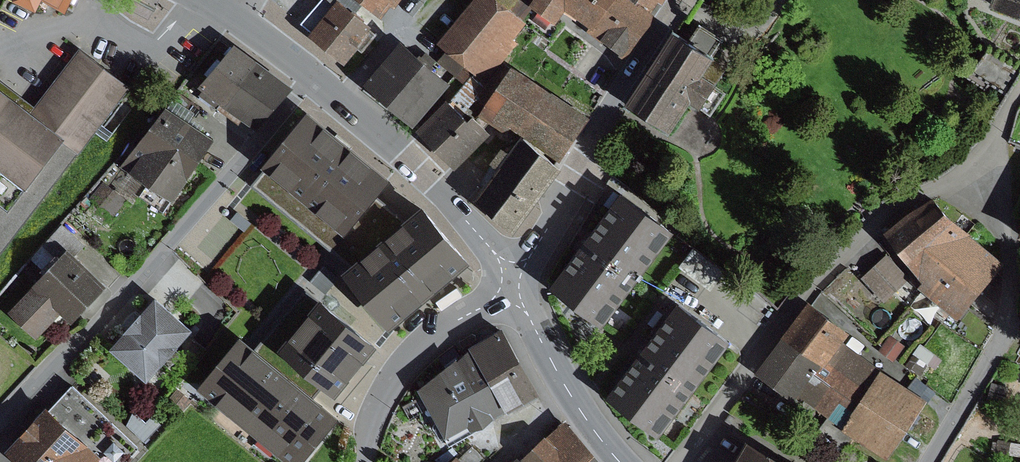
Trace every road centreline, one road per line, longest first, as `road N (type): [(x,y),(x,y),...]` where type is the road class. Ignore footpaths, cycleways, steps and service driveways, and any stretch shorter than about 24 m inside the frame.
road 1 (residential): [(0,420),(160,258),(314,78)]
road 2 (residential): [(678,461),(830,268),(883,223),(991,154)]
road 3 (residential): [(928,461),(1009,326),(1011,244),(991,154)]
road 4 (residential): [(512,278),(679,0)]
road 5 (residential): [(314,78),(400,147),(512,278)]
road 6 (residential): [(512,278),(402,364),(381,397),(362,461)]
road 7 (tertiary): [(512,278),(555,369),(620,461)]

